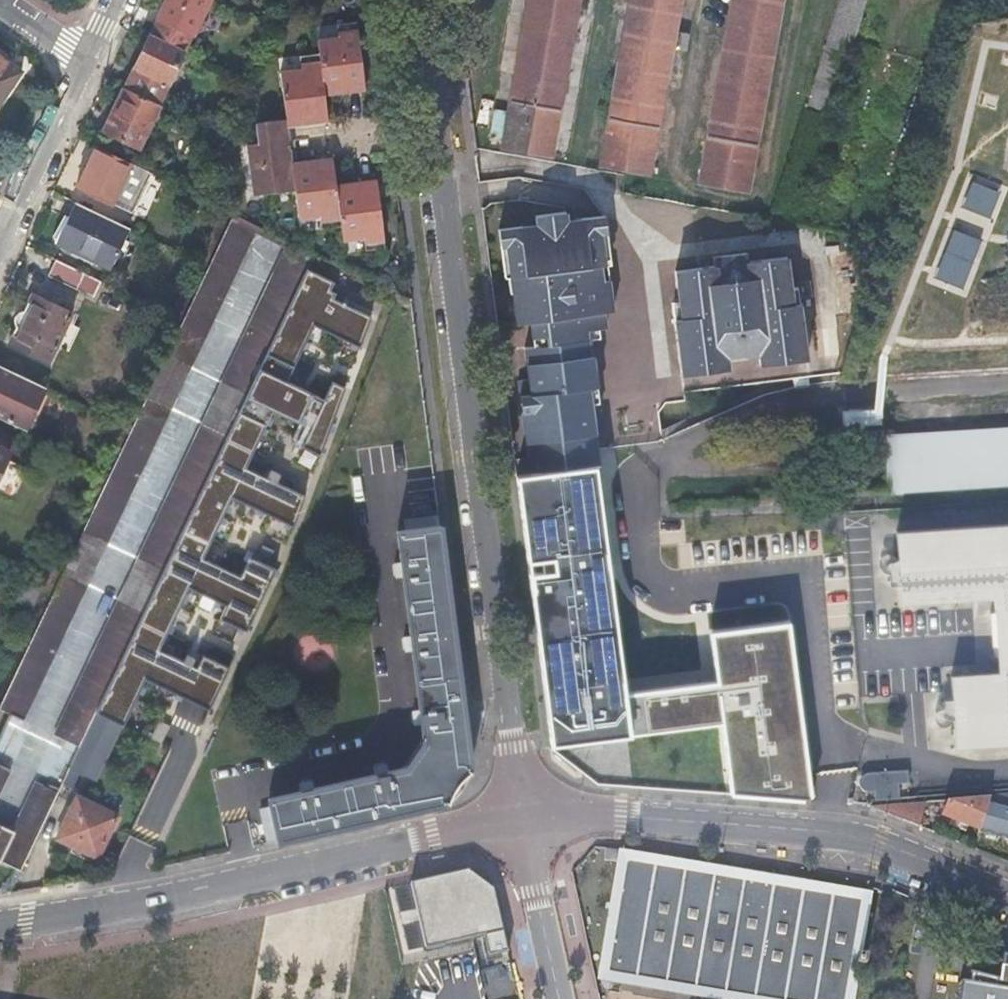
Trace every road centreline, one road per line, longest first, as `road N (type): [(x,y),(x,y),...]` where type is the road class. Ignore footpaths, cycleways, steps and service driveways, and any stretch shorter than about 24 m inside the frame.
road 1 (residential): [(522,817),(432,127)]
road 2 (residential): [(0,923),(522,817)]
road 3 (residential): [(522,817),(740,824),(872,841),(1007,895)]
road 4 (track): [(797,0),(761,204),(673,186),(702,0)]
road 5 (residential): [(90,59),(0,248)]
road 6 (residential): [(561,998),(522,817)]
road 7 (track): [(607,0),(581,157)]
road 8 (residential): [(299,143),(432,127)]
road 9 (track): [(495,0),(484,130)]
road 10 (residential): [(432,127),(417,0)]

